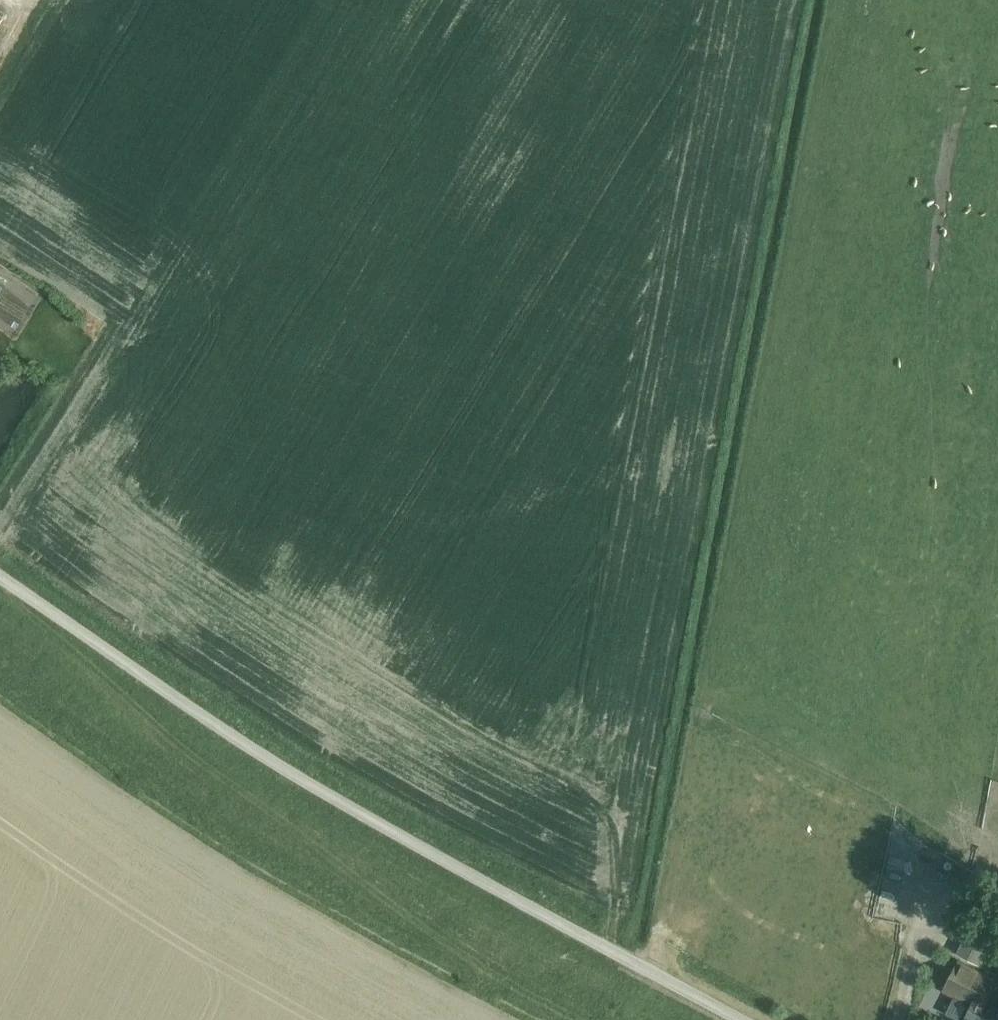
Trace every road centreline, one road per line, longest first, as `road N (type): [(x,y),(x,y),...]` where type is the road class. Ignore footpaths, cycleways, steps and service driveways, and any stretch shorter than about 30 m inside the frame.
road 1 (unclassified): [(737,1019),(313,788),(0,577)]

